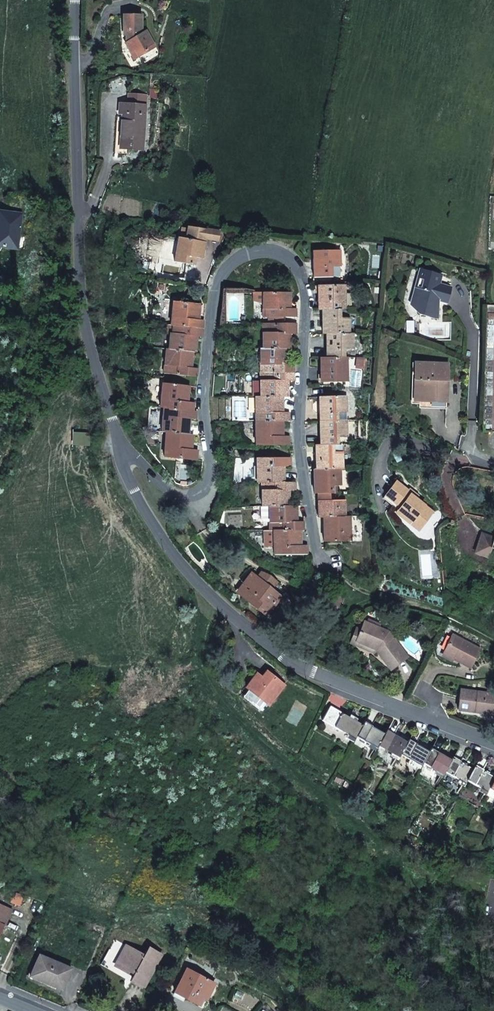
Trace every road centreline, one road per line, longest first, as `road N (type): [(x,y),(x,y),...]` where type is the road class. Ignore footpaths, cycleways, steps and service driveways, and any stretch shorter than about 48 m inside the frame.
road 1 (residential): [(122,454),(138,459),(172,495),(197,498),(208,488),(203,399),(220,273),(240,256),(265,250),(292,260),(306,295),(300,432),(320,562)]
road 2 (residential): [(122,454),(133,493),(167,547),(265,648),(493,746)]
road 3 (residential): [(76,0),(77,217),(88,359),(122,454)]
road 4 (track): [(320,562),(346,584),(433,609),(493,640)]
road 5 (residential): [(460,305),(472,332),(471,446),(493,458)]
road 6 (track): [(0,465),(43,395),(88,359)]

